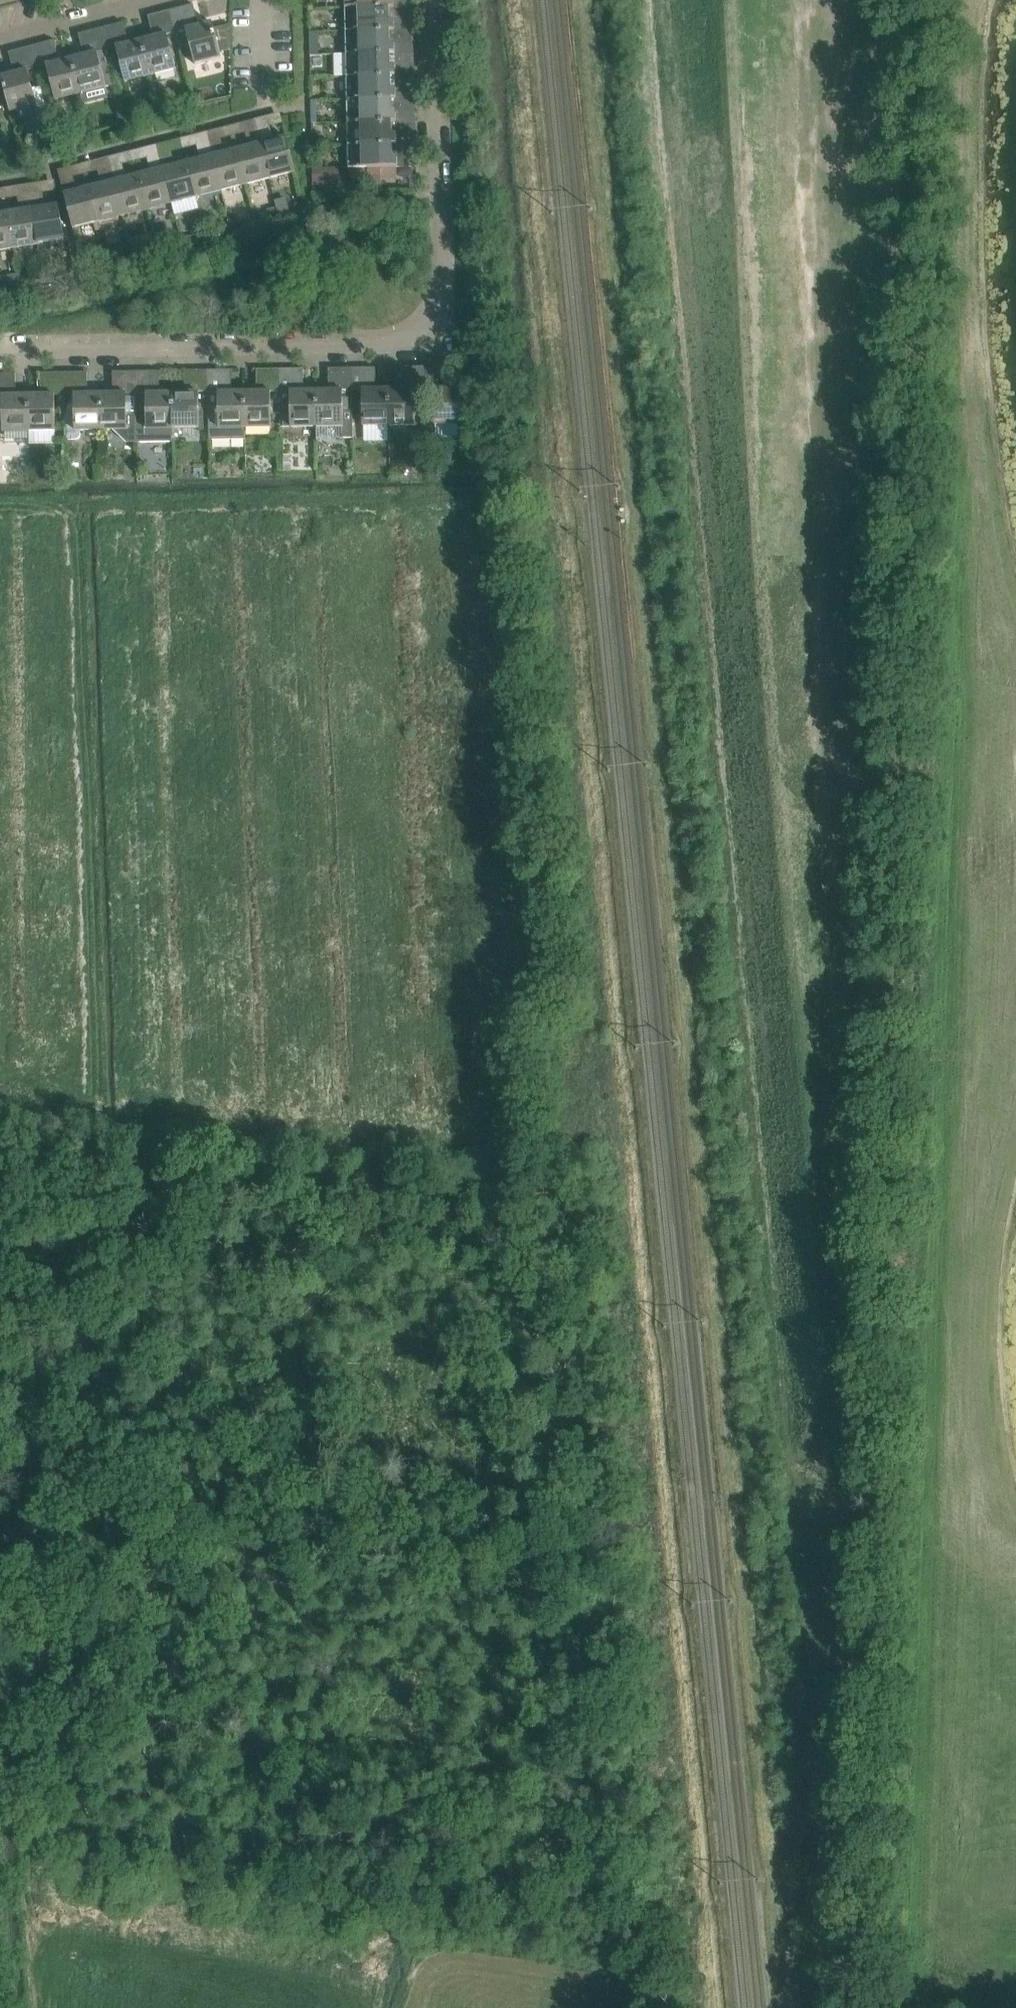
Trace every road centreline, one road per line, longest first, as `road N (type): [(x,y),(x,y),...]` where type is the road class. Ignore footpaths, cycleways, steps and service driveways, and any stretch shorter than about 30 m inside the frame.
road 1 (track): [(862,2007),(918,0)]
road 2 (residential): [(0,347),(383,340),(422,328),(444,279),(431,0)]
road 3 (residential): [(0,40),(158,0)]

